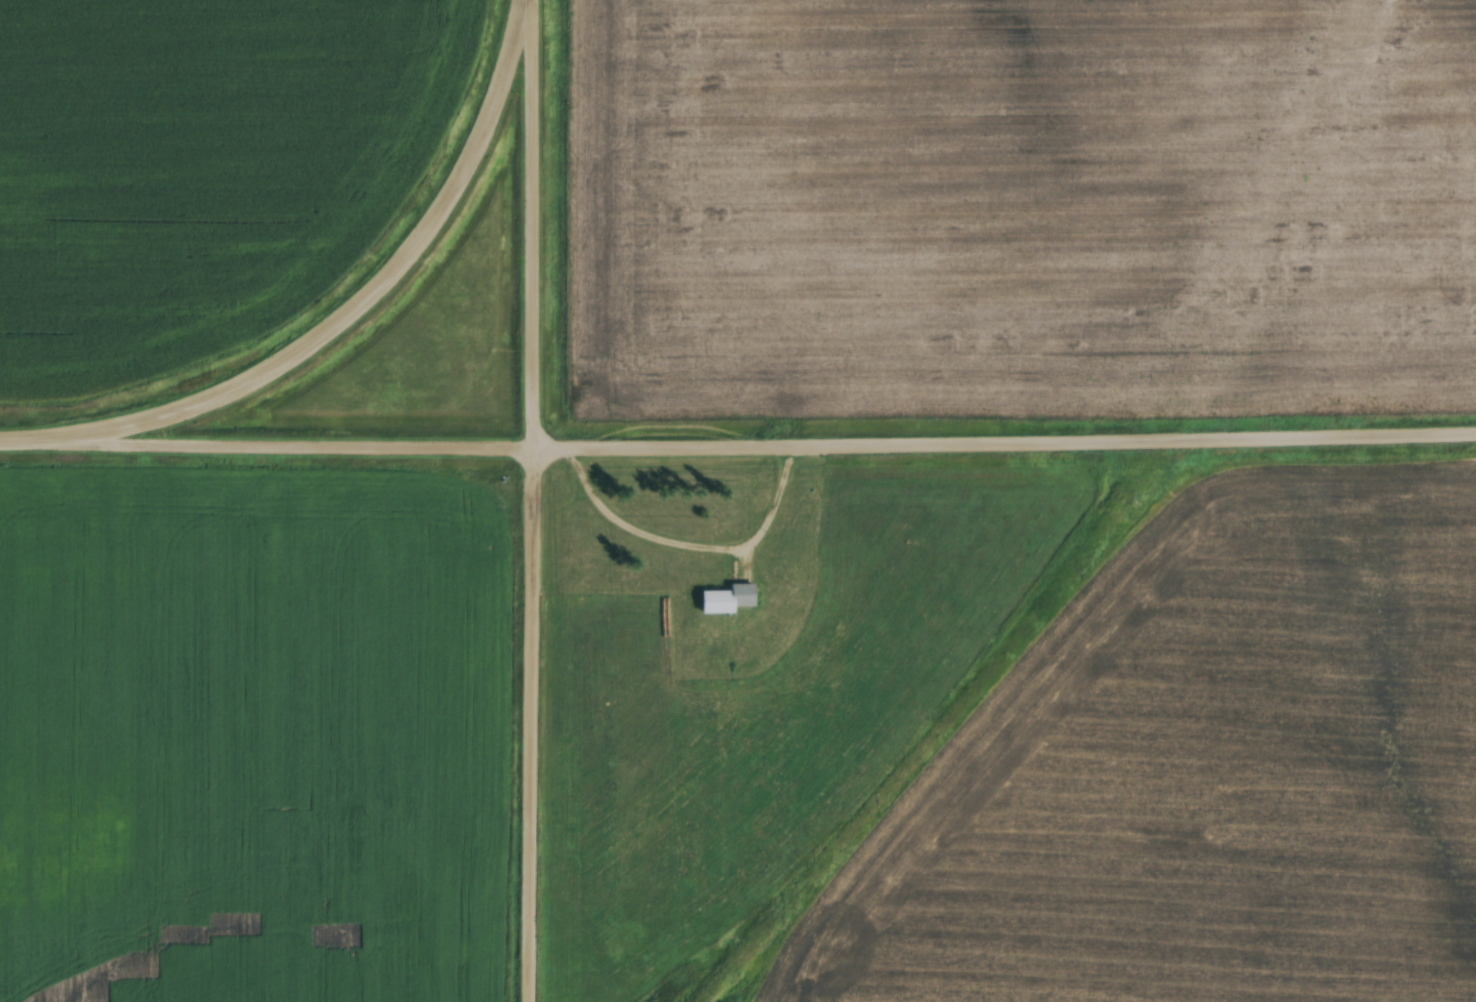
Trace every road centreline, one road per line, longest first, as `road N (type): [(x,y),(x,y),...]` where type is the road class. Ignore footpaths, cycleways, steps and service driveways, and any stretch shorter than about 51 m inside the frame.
road 1 (residential): [(0,451),(788,455),(1475,441)]
road 2 (residential): [(537,1001),(537,143)]
road 3 (residential): [(537,143),(535,0)]

